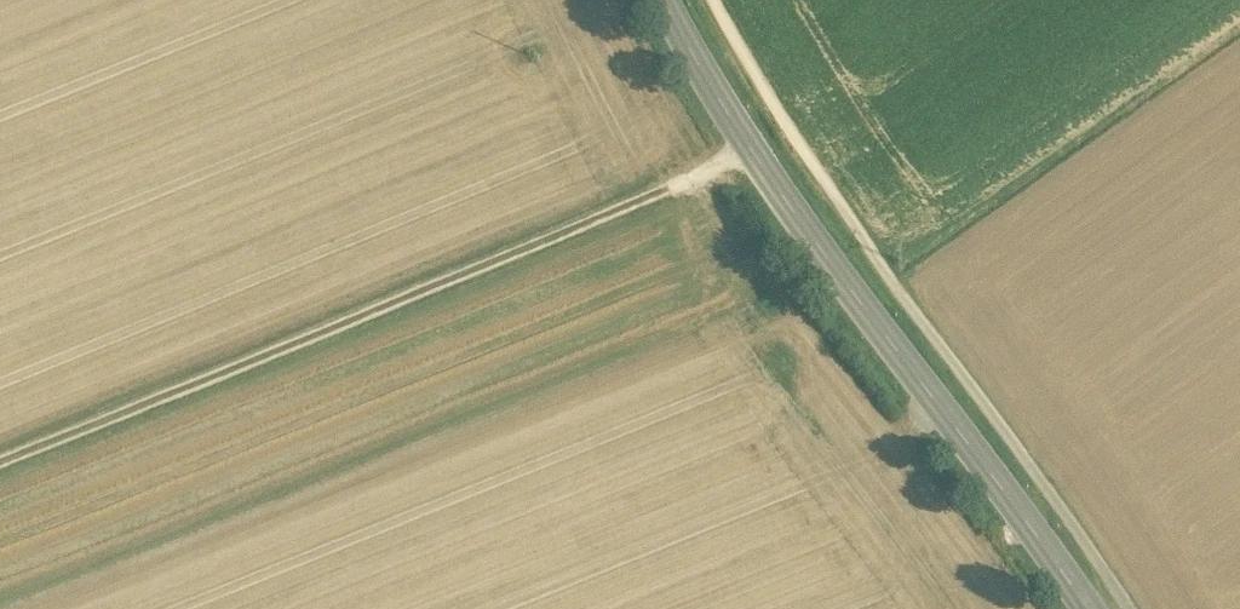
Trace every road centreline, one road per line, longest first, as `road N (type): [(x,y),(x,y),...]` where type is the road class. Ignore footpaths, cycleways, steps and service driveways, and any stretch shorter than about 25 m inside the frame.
road 1 (track): [(0,461),(751,151)]
road 2 (secondary): [(1093,608),(751,151),(665,0)]

